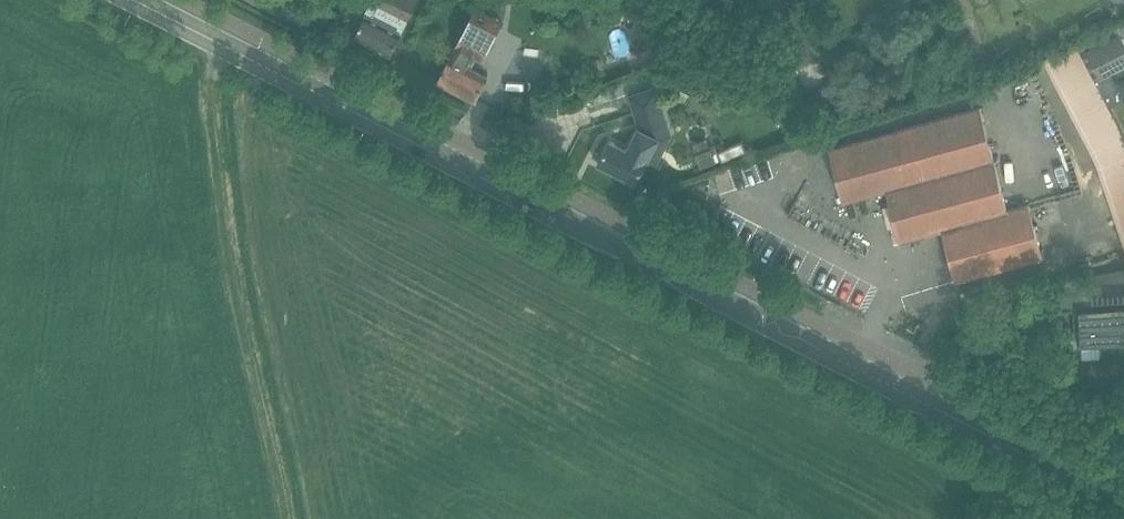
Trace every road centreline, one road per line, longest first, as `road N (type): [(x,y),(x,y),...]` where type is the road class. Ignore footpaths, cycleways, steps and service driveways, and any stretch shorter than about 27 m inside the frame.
road 1 (tertiary): [(1123,504),(146,0)]

